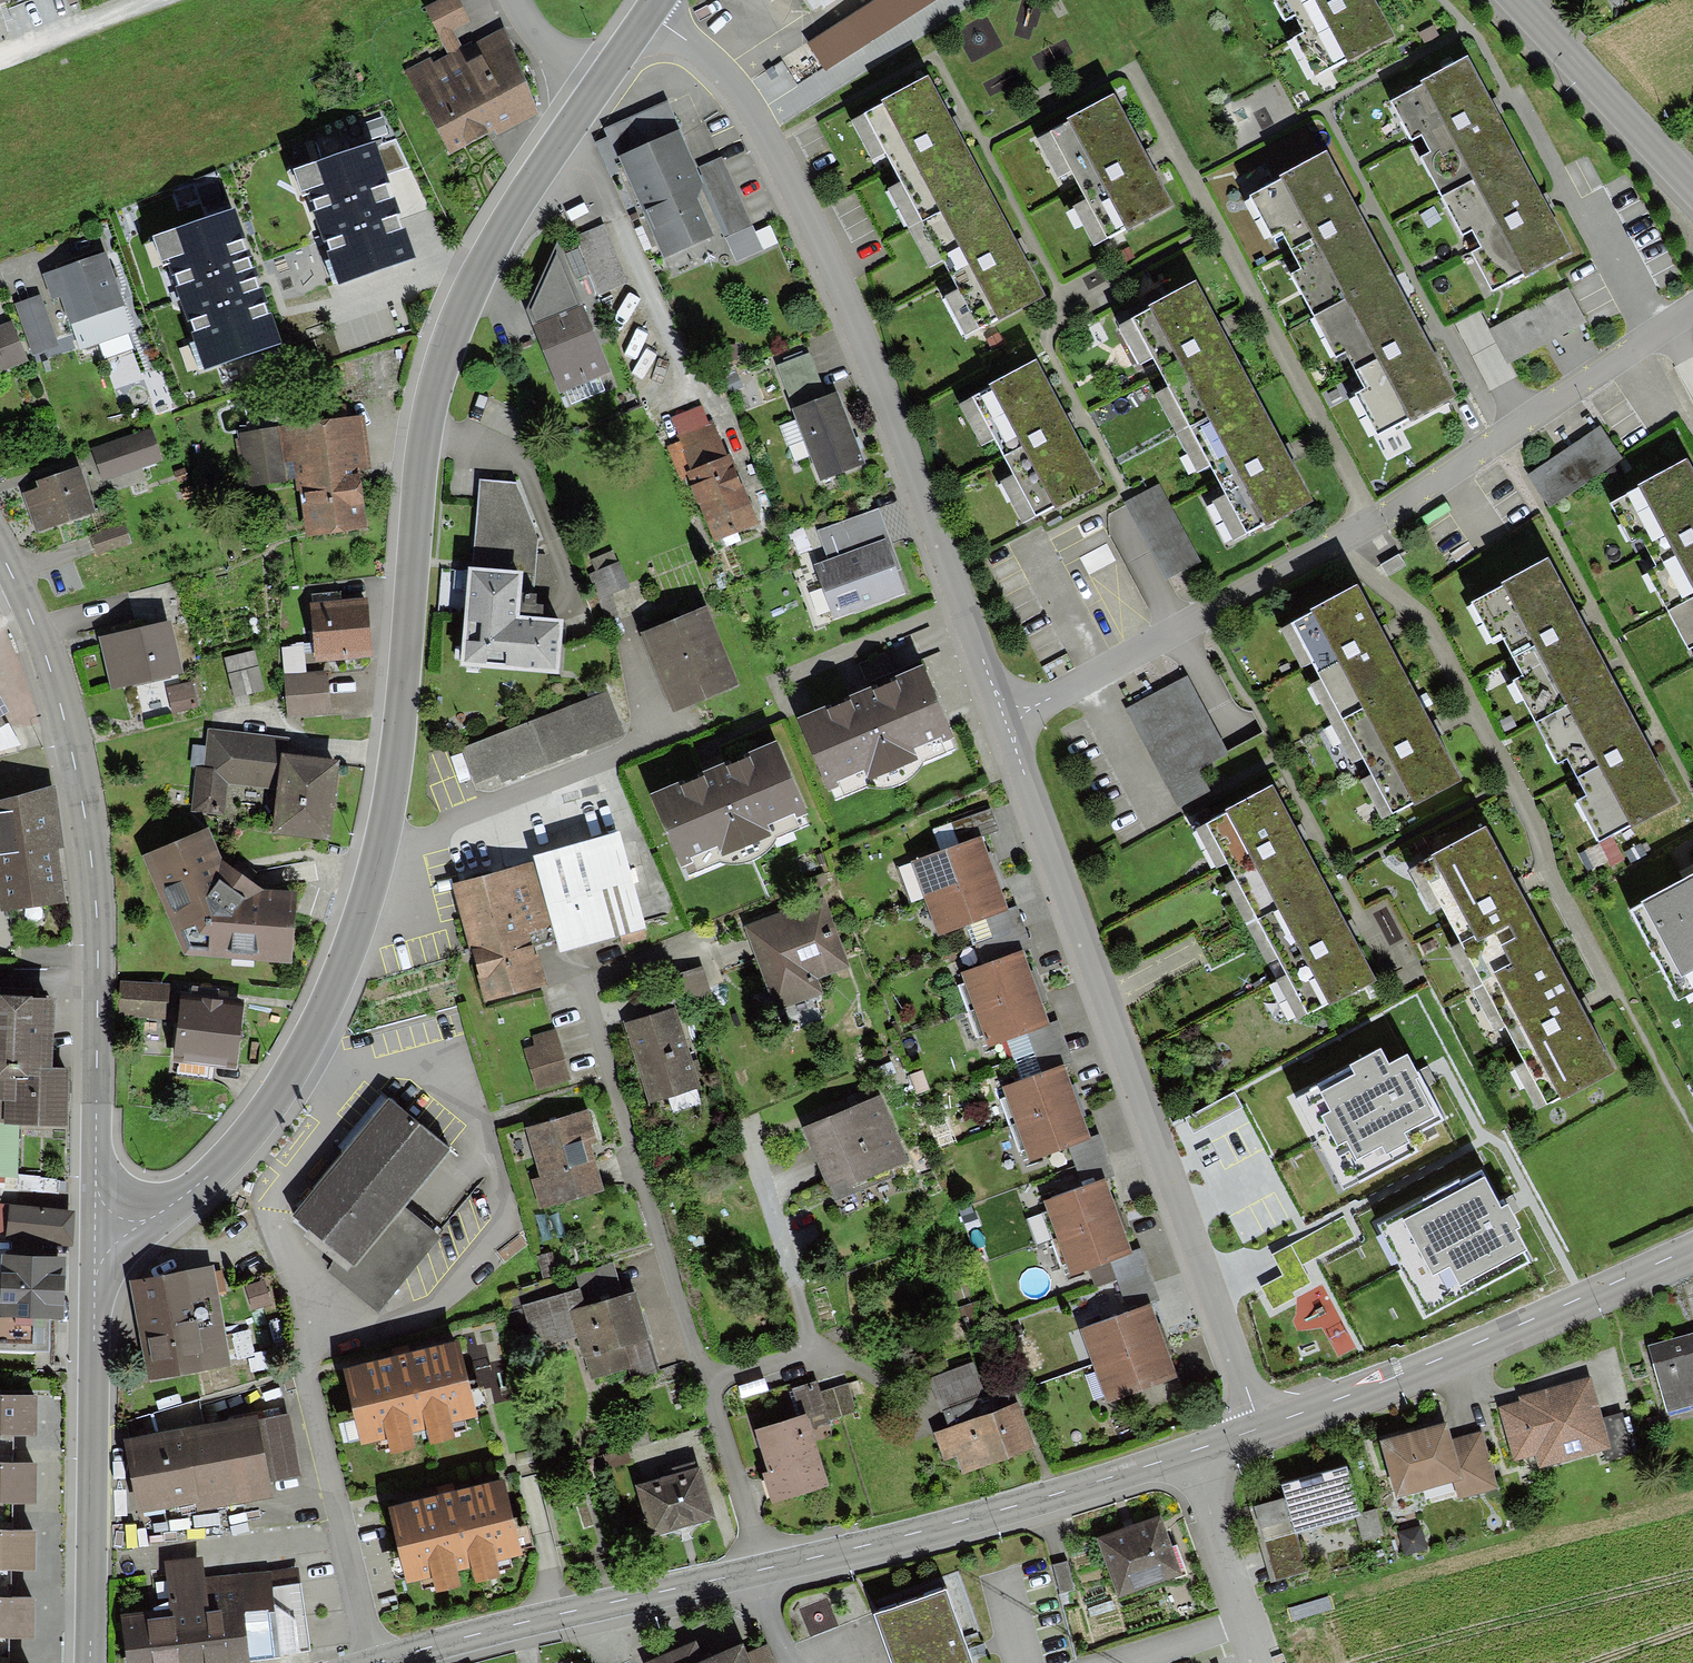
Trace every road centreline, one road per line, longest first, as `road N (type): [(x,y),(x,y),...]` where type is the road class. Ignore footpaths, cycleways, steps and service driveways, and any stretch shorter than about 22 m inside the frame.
road 1 (tertiary): [(95,1224),(148,1217),(170,1206),(246,1137),(350,955),(384,839),(398,756),(432,385),(470,287),(597,84)]
road 2 (residential): [(1005,715),(1050,701),(1384,515),(1692,305)]
road 3 (residential): [(1005,715),(840,290),(785,174),(744,105),(702,56),(647,15)]
road 4 (residential): [(1259,1426),(1005,715)]
road 5 (tertiary): [(11,573),(61,708),(94,869),(95,1224)]
road 6 (residential): [(764,1569),(579,968)]
road 7 (tertiary): [(1692,1247),(1384,1381),(1259,1426)]
road 8 (tertiary): [(89,1662),(95,1224)]
road 9 (tertiary): [(1186,1452),(764,1569)]
road 10 (tertiary): [(764,1569),(381,1662)]
road 11 (unclassified): [(1692,187),(1515,0)]
road 12 (residential): [(1186,1452),(1262,1662)]
road 13 (residential): [(0,54),(138,0)]

